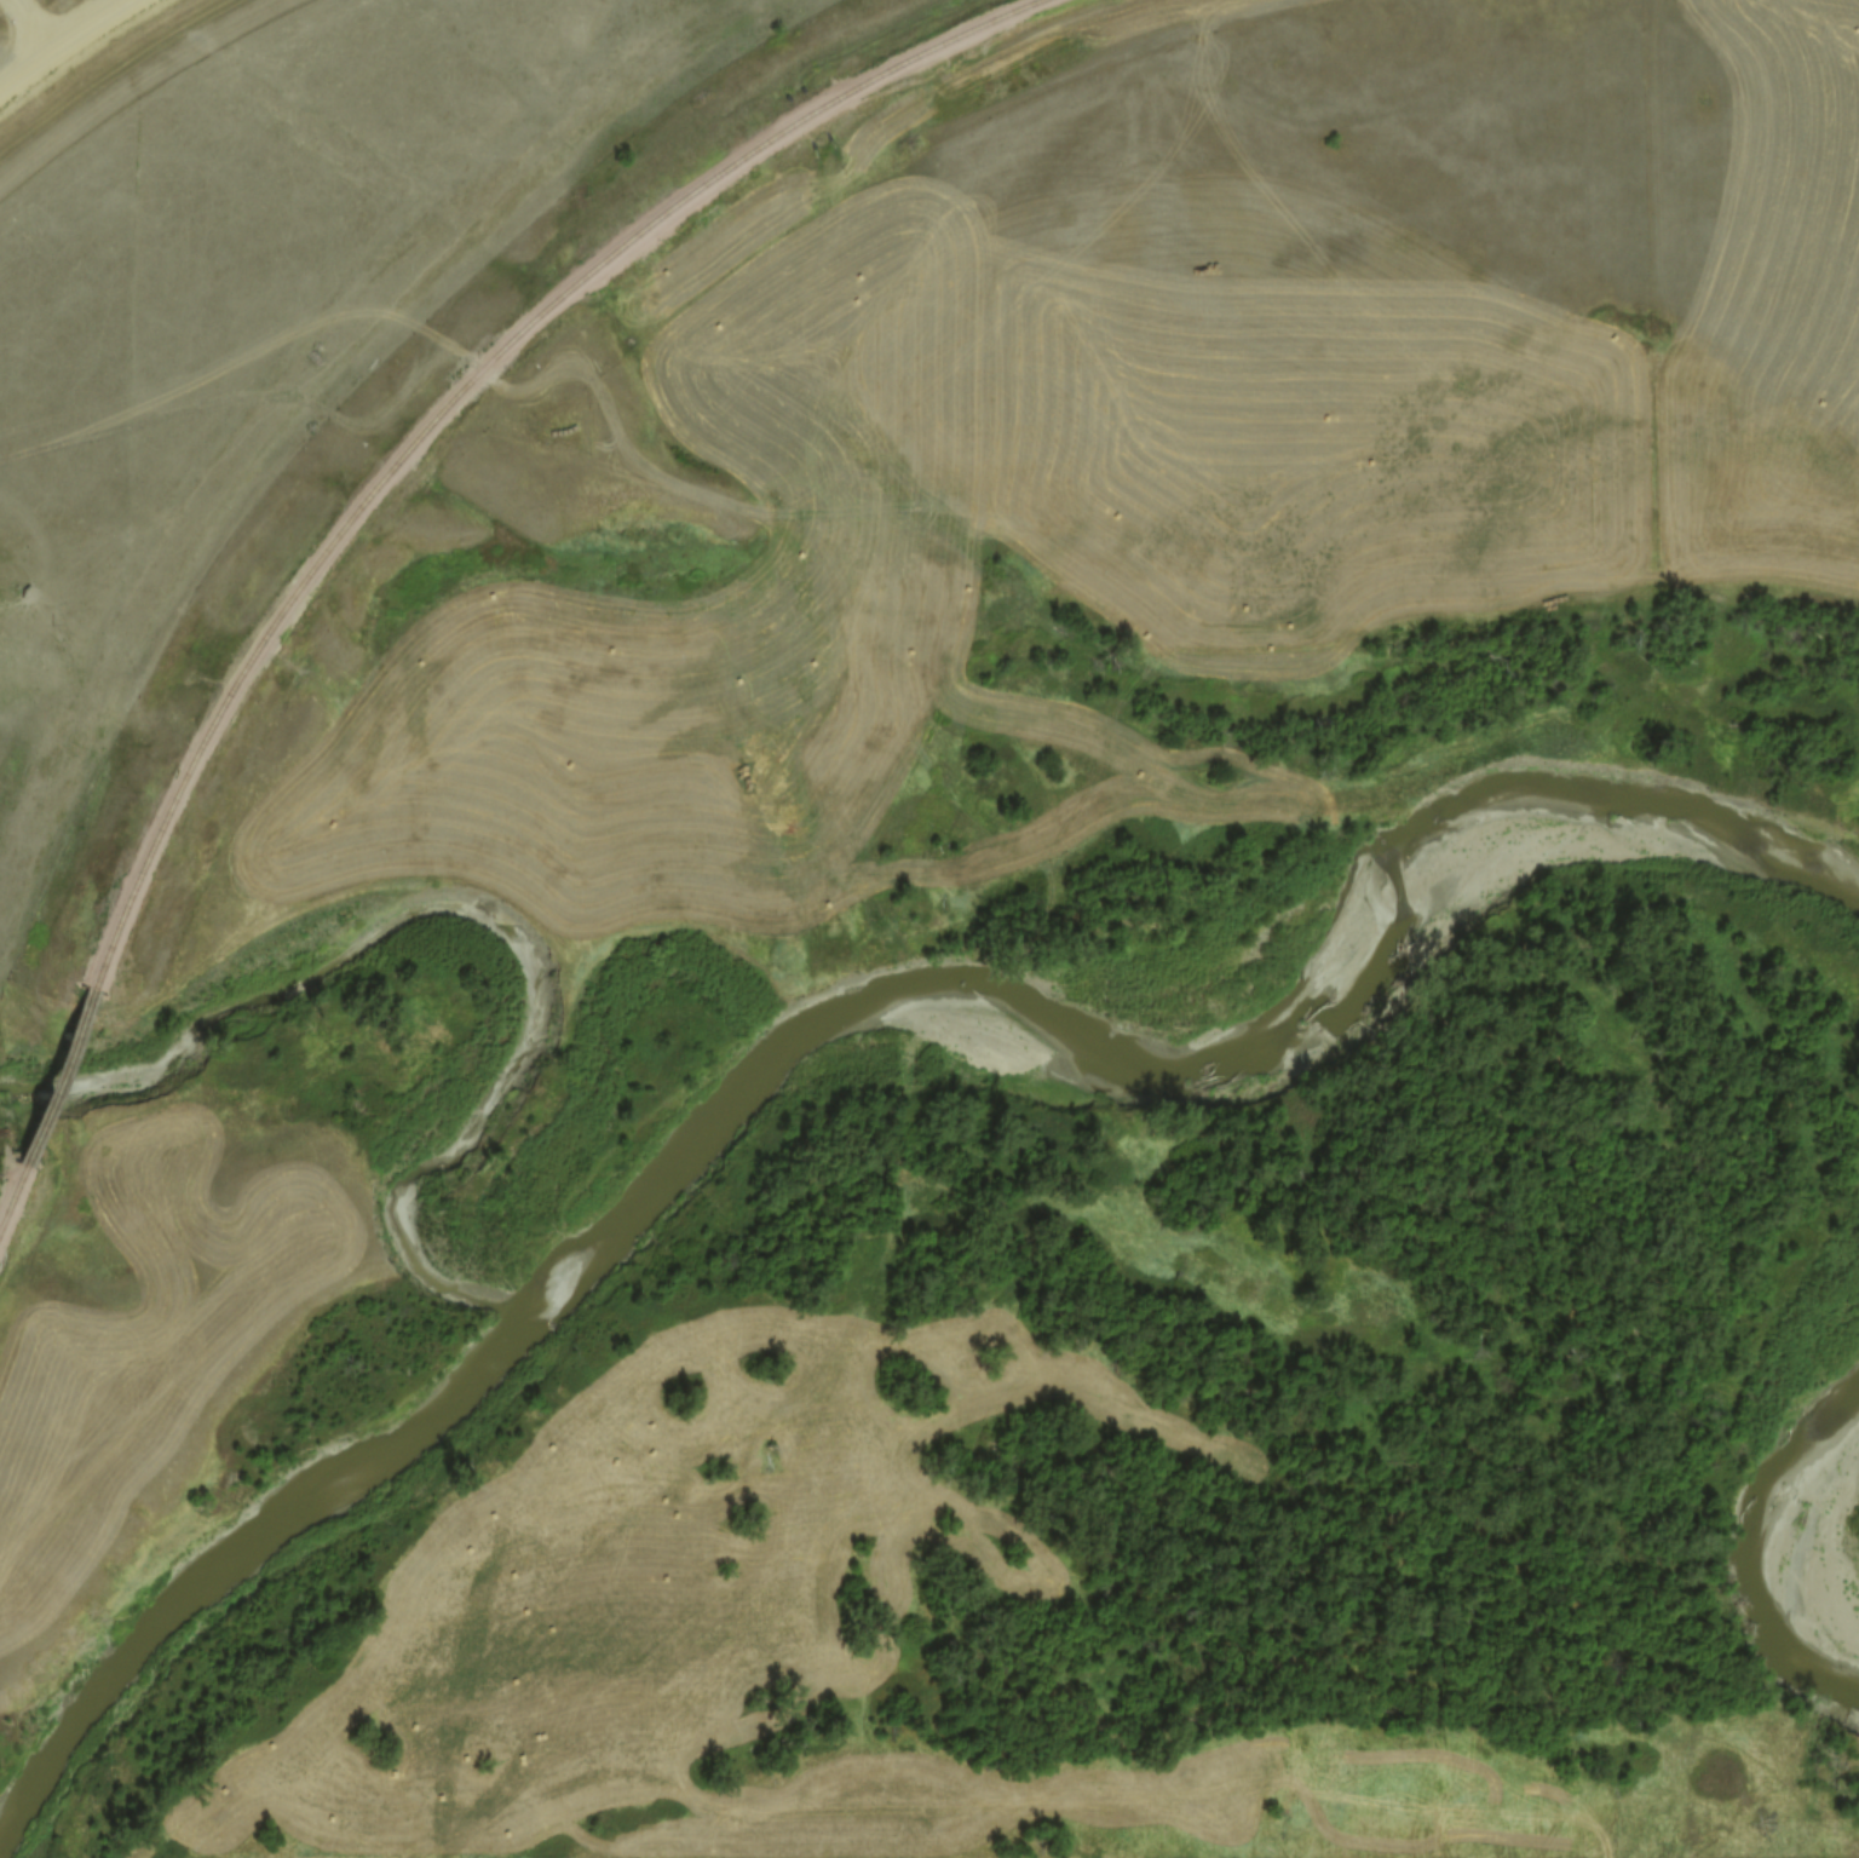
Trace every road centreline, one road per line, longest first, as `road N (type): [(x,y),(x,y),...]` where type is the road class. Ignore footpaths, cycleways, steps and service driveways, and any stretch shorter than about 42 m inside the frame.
road 1 (residential): [(132,0),(0,87)]

